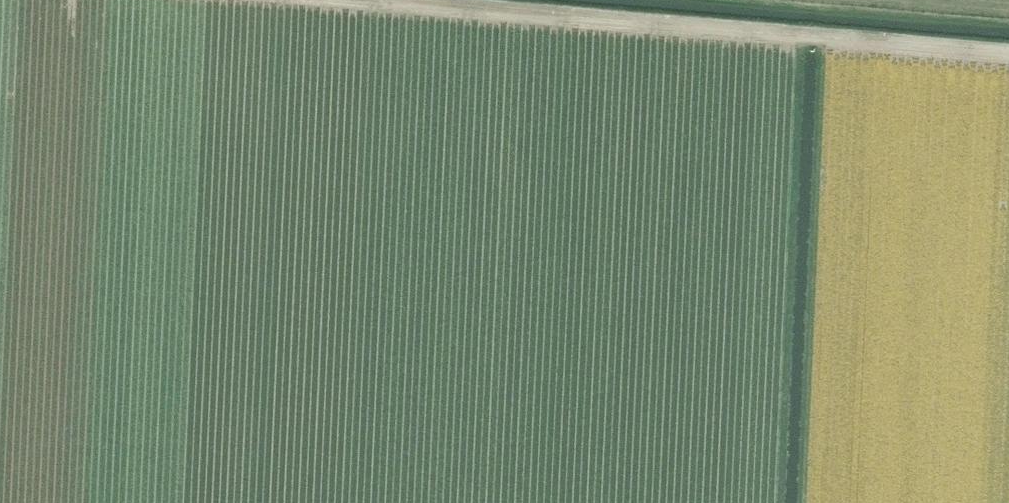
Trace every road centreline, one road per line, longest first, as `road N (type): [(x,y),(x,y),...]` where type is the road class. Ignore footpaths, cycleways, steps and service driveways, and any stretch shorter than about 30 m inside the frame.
road 1 (track): [(1008,55),(354,0)]

